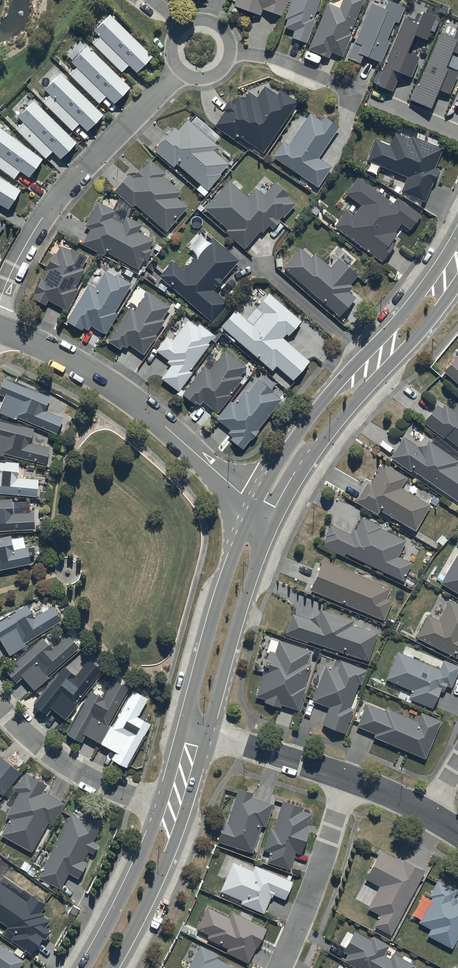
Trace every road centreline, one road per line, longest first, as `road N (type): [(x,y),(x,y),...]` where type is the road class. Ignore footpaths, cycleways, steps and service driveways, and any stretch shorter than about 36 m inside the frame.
road 1 (tertiary): [(256,505),(317,408),(402,316),(457,236)]
road 2 (residential): [(0,300),(41,219),(200,50)]
road 3 (residential): [(256,505),(108,382),(0,331)]
road 4 (tertiary): [(457,285),(330,432),(276,521)]
road 5 (tertiary): [(183,730),(217,603),(256,505)]
road 6 (tertiary): [(276,521),(208,737)]
road 7 (residential): [(281,967),(347,778)]
road 8 (residential): [(160,810),(70,768),(0,706)]
road 9 (tertiary): [(84,967),(160,810)]
road 10 (tertiary): [(184,819),(113,967)]
road 11 (residential): [(208,737),(347,778)]

